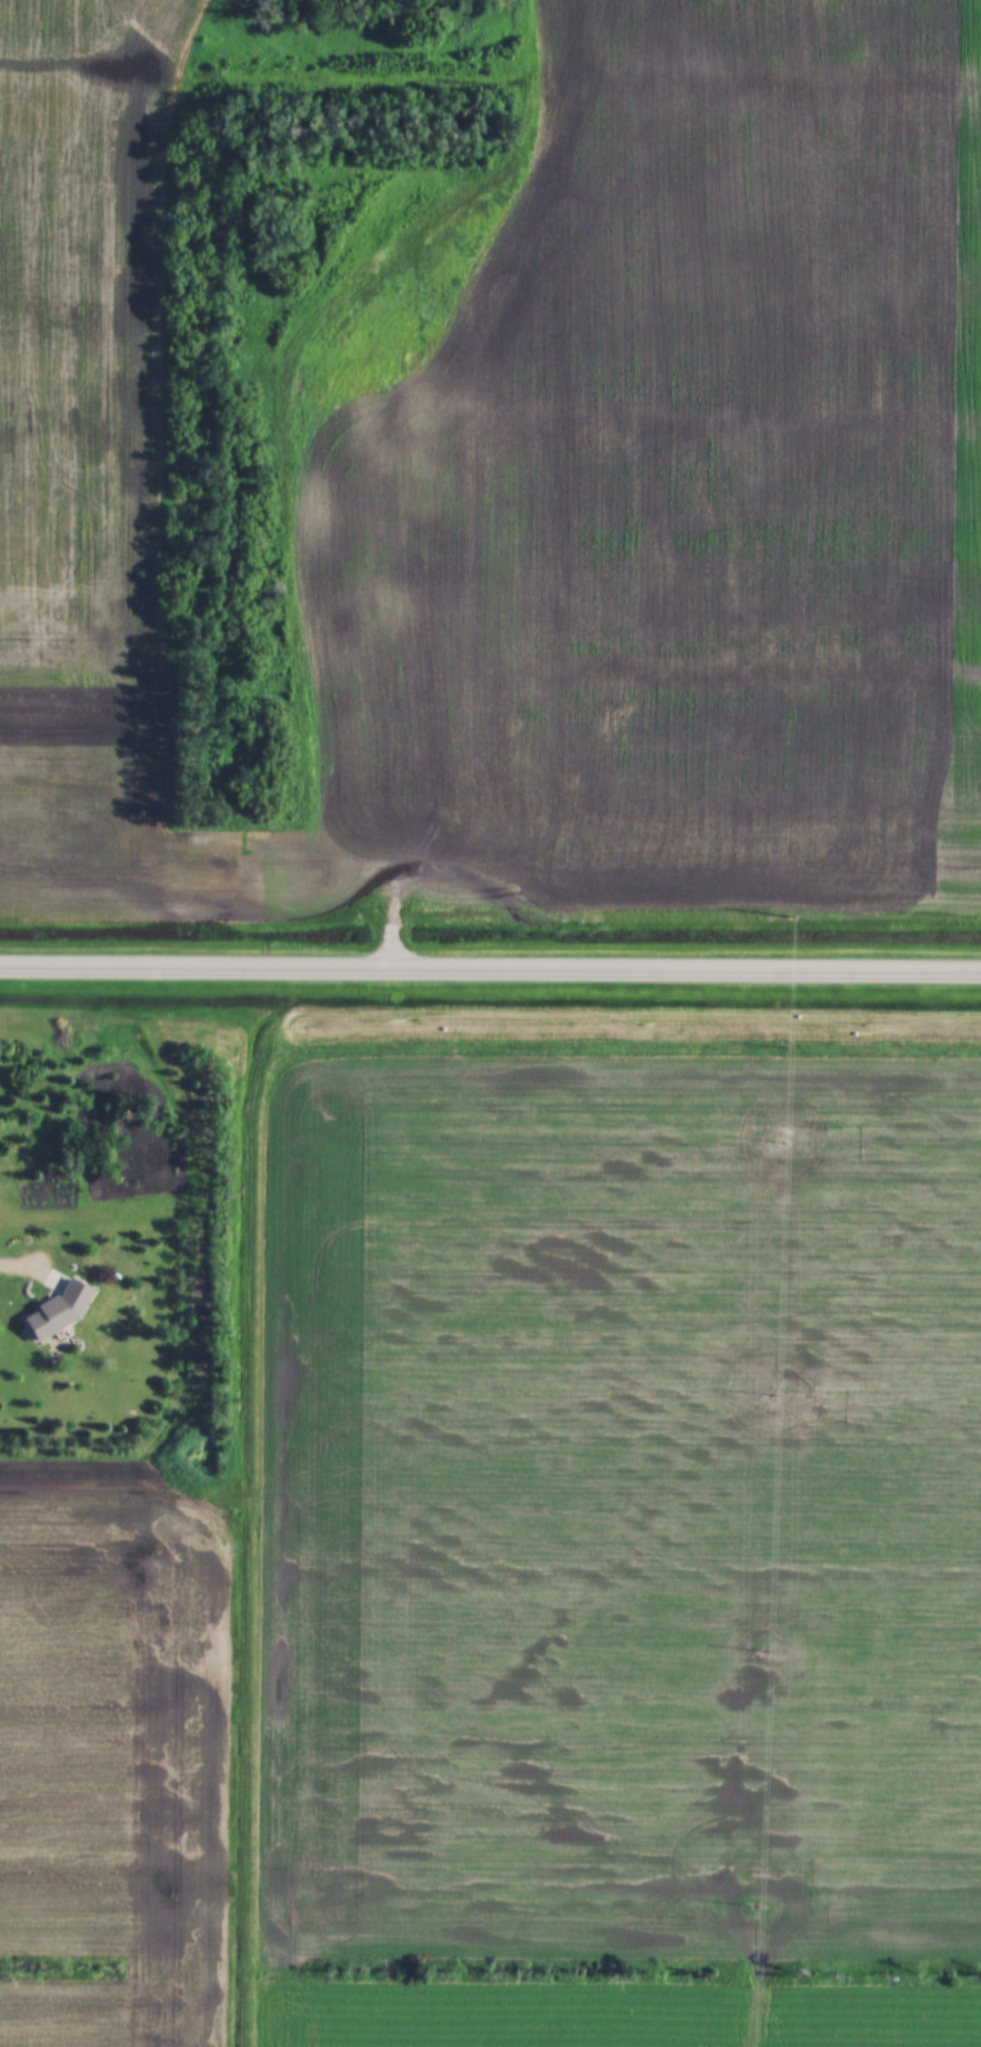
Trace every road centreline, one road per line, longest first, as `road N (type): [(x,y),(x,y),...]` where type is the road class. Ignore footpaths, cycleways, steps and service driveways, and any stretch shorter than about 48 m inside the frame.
road 1 (tertiary): [(980,971),(0,966)]

